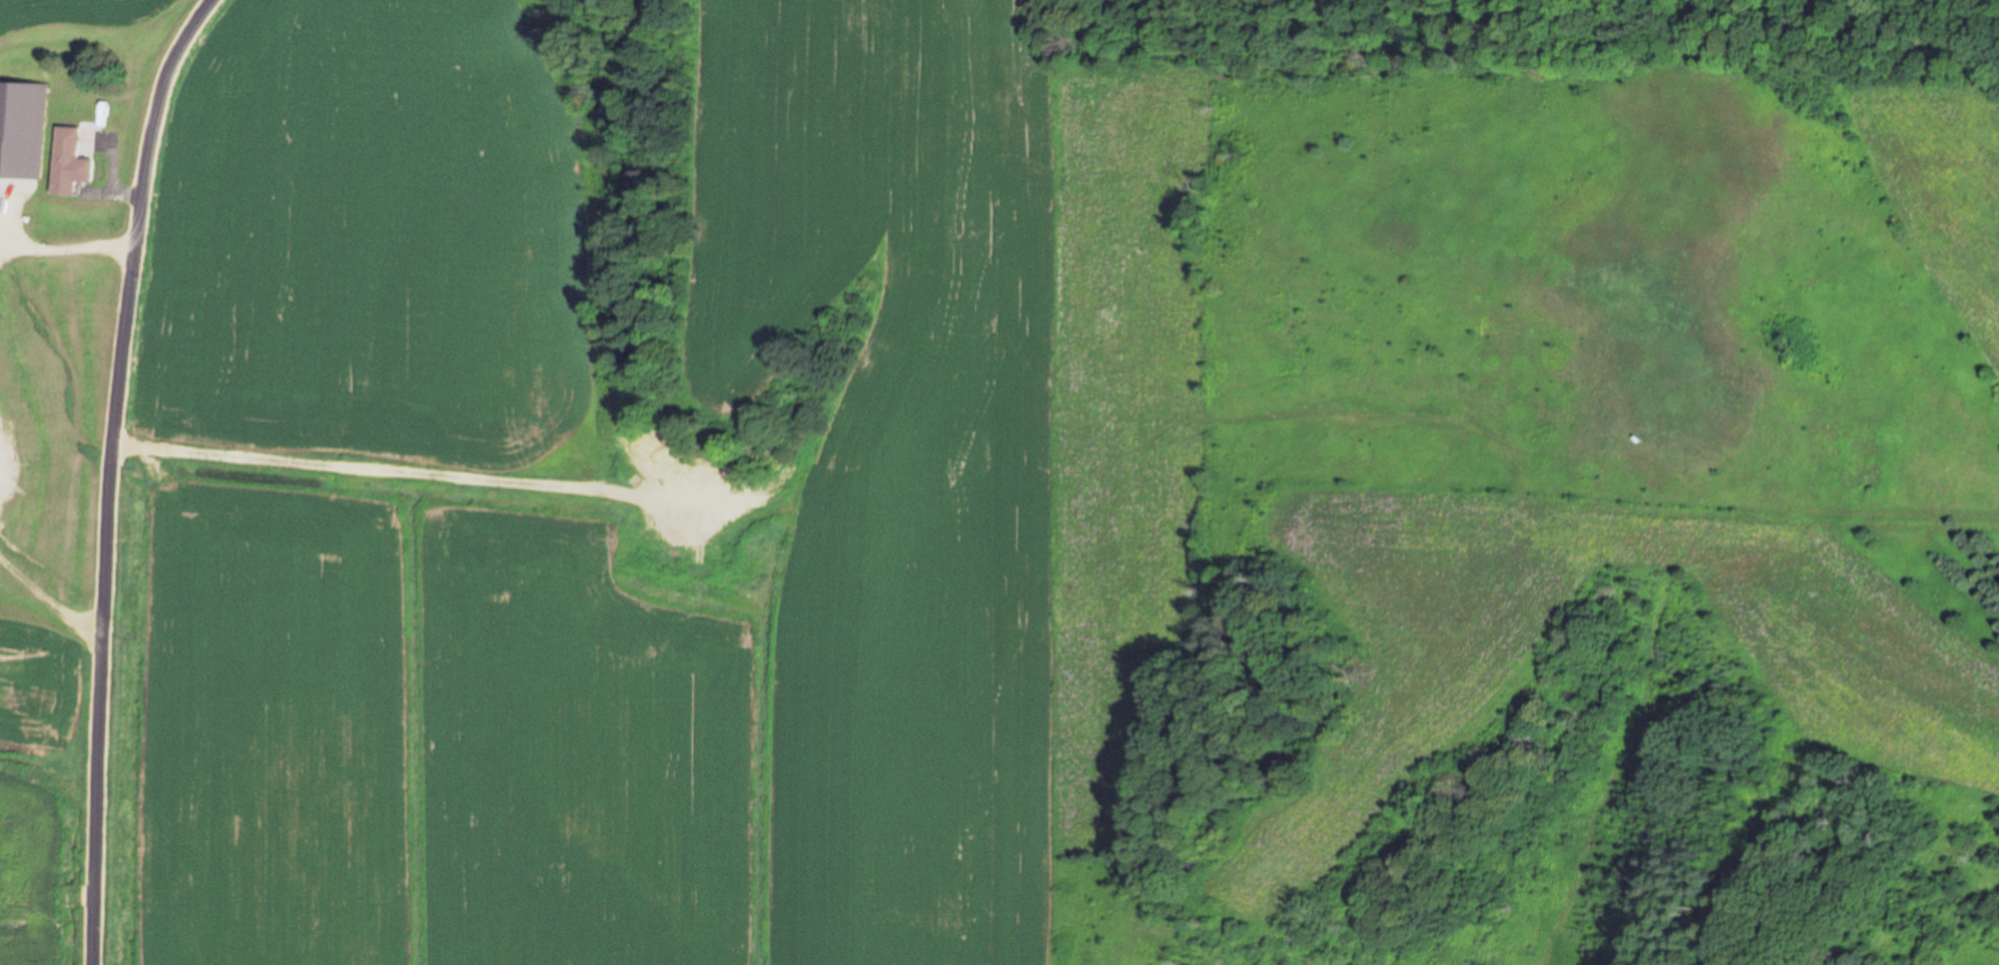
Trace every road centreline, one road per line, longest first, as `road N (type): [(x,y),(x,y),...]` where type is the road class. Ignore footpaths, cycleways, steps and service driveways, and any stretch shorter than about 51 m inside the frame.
road 1 (residential): [(93,964),(115,415),(151,135),(169,73),(213,0)]

